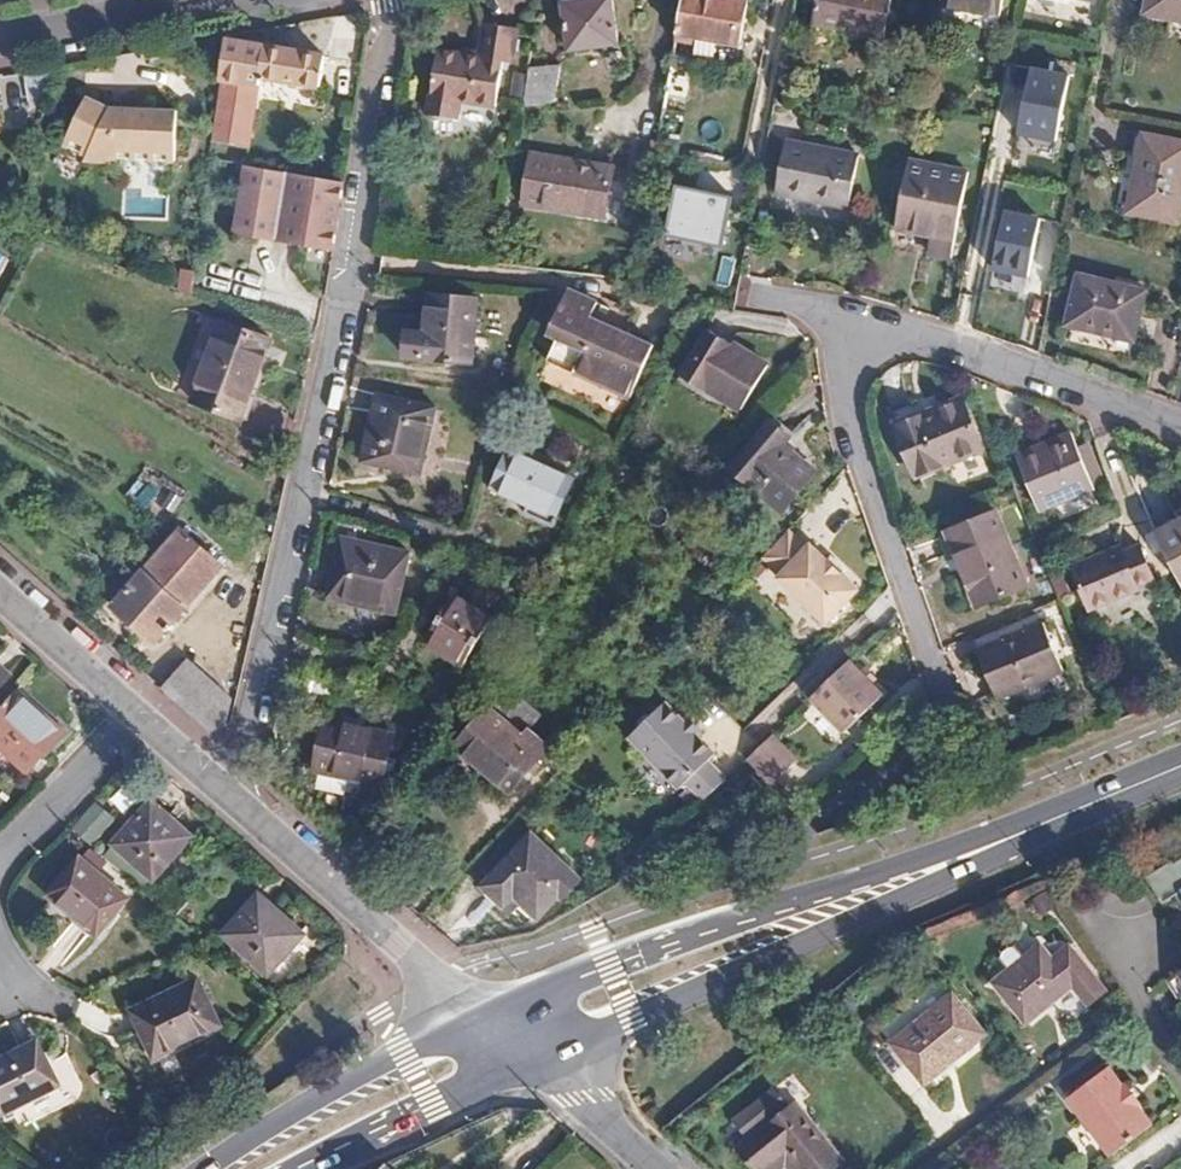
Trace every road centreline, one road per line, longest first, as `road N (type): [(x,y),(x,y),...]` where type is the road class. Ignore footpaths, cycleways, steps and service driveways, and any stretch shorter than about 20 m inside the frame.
road 1 (residential): [(217,787),(243,731),(352,250),(393,31),(390,0)]
road 2 (residential): [(956,721),(851,426),(848,371),(866,340)]
road 3 (primary): [(856,897),(629,956),(479,1012)]
road 4 (primary): [(539,1055),(856,897)]
road 5 (primary): [(856,897),(1180,763)]
road 6 (residential): [(217,787),(479,1012)]
road 7 (residential): [(866,340),(896,331),(932,337),(1180,425)]
road 8 (primary): [(479,1012),(233,1141),(198,1168)]
road 9 (residential): [(0,597),(217,787)]
road 10 (primary): [(310,1168),(539,1055)]
road 11 (residential): [(236,0),(0,42)]
road 12 (residential): [(539,1055),(662,1168)]

